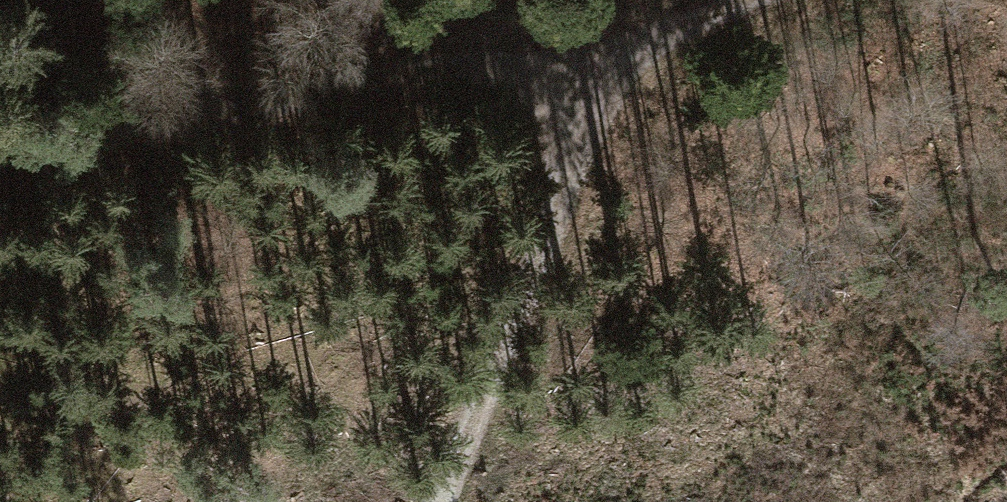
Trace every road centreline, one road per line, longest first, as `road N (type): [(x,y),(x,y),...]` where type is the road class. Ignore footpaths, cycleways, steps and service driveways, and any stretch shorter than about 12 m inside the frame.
road 1 (track): [(0,157),(622,42),(728,0)]
road 2 (track): [(431,501),(622,42)]

